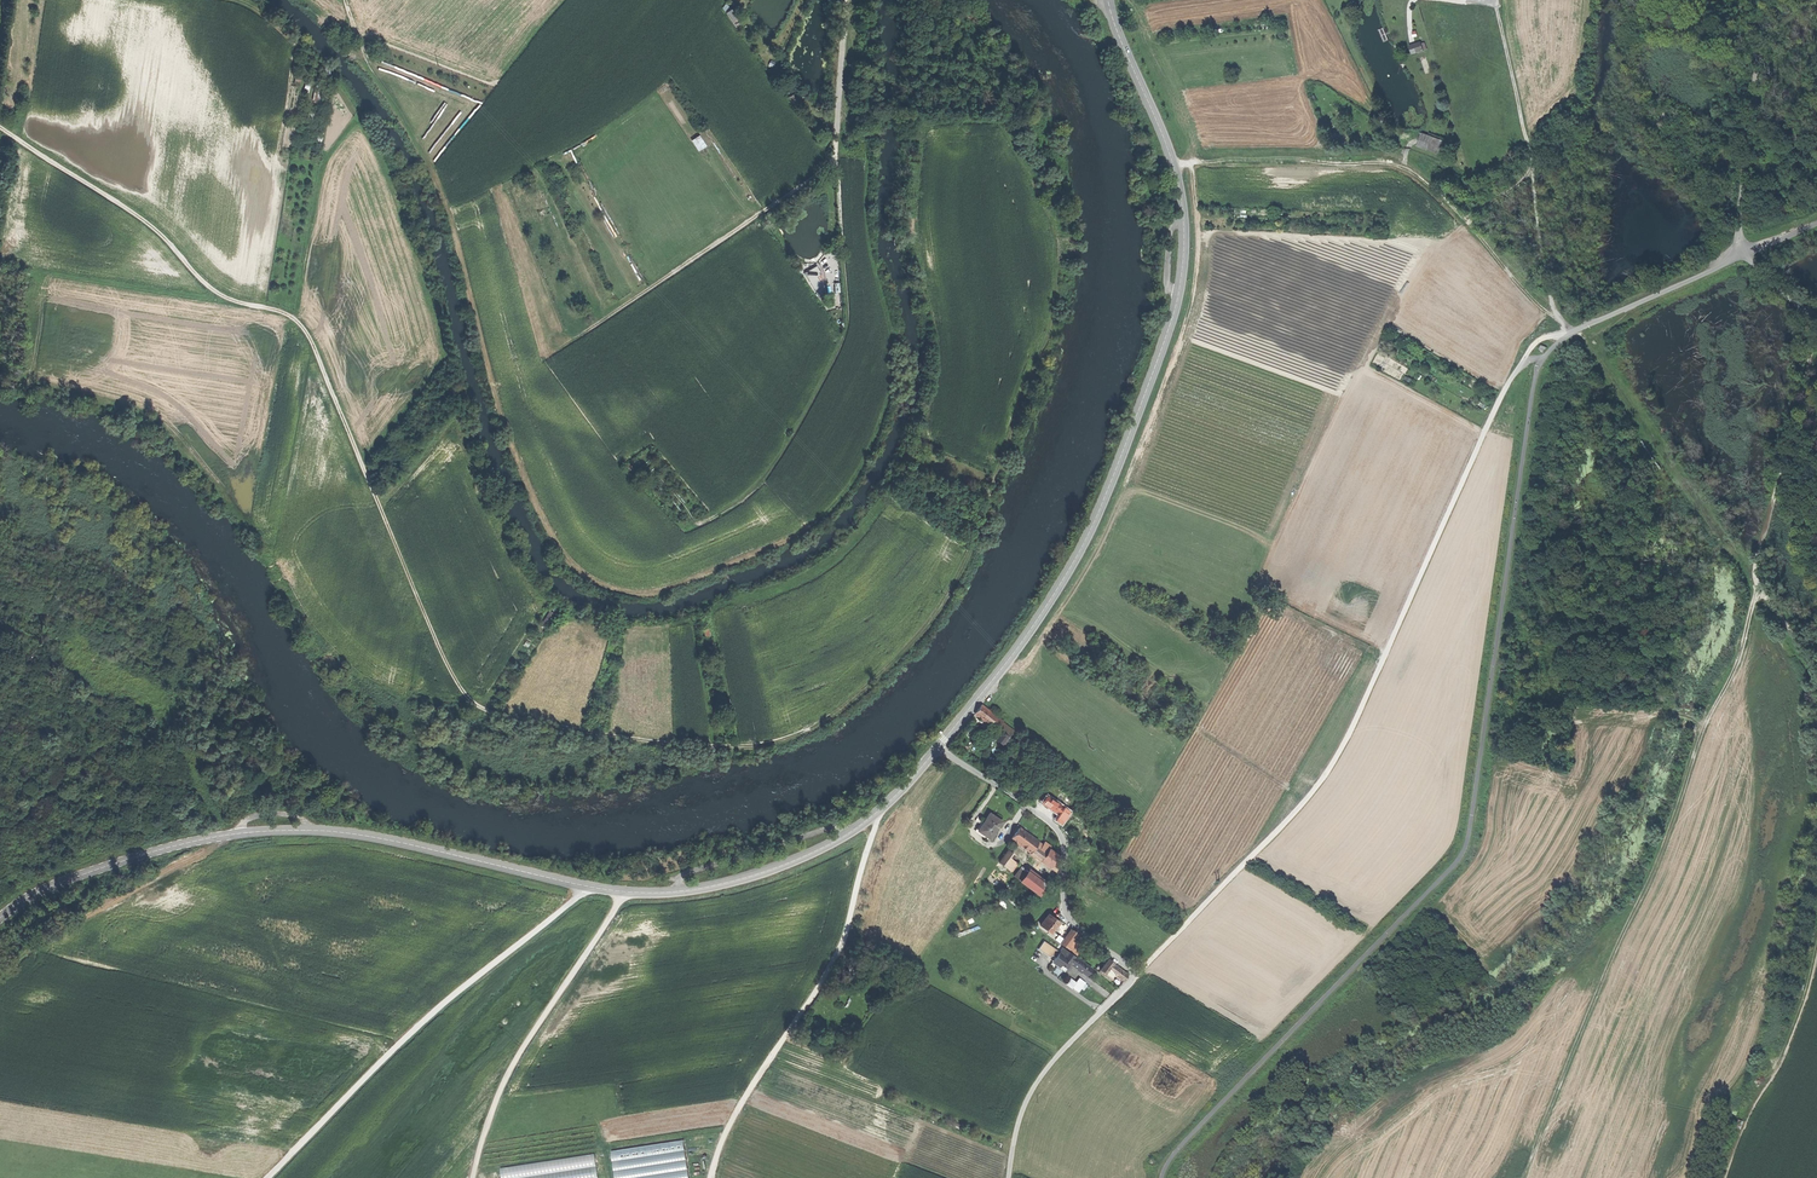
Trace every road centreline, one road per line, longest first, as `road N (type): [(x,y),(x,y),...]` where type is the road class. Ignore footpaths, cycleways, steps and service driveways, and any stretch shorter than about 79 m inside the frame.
road 1 (track): [(0,129),(159,233),(217,293),(278,311),(311,339),(442,653),(479,708),(640,740),(743,747),(812,728),(913,643),(954,579),(994,487),(1042,350),(1062,244),(1008,126)]
road 2 (secondary): [(938,748),(877,813),(831,843),(687,890),(624,892),(389,839),(289,830),(162,849),(55,884),(0,917)]
road 3 (track): [(1162,1177),(1179,1148),(1461,856),(1543,359)]
road 4 (secondary): [(938,748),(1015,651),(1084,542),(1178,296),(1184,228),(1174,164),(1107,0)]
road 5 (track): [(1543,359),(1513,372),(1332,762),(1136,975)]
road 6 (track): [(1754,577),(1739,662),(1525,1177)]
road 7 (track): [(847,0),(835,157),(555,351)]
road 8 (track): [(1744,253),(1816,324),(1754,577),(1816,672)]
road 9 (track): [(1174,164),(1401,166),(1572,332)]
road 10 (track): [(265,1177),(418,1025),(584,885)]
road 11 (track): [(835,157),(844,338),(759,485),(707,520)]
road 12 (track): [(877,813),(838,958),(733,1120),(710,1177)]
road 13 (track): [(1493,0),(1531,153),(1539,258),(1557,318)]
road 14 (track): [(624,892),(507,1073),(471,1177)]
road 15 (residential): [(938,748),(1052,824),(1066,857),(1063,895),(1073,925),(1136,975)]
road 16 (track): [(1754,577),(1579,329)]
road 17 (track): [(1764,0),(1740,225),(1744,253)]
road 18 (unclassified): [(1136,975),(1027,1097),(1008,1177)]
road 19 (track): [(1543,359),(1572,332),(1744,253)]

